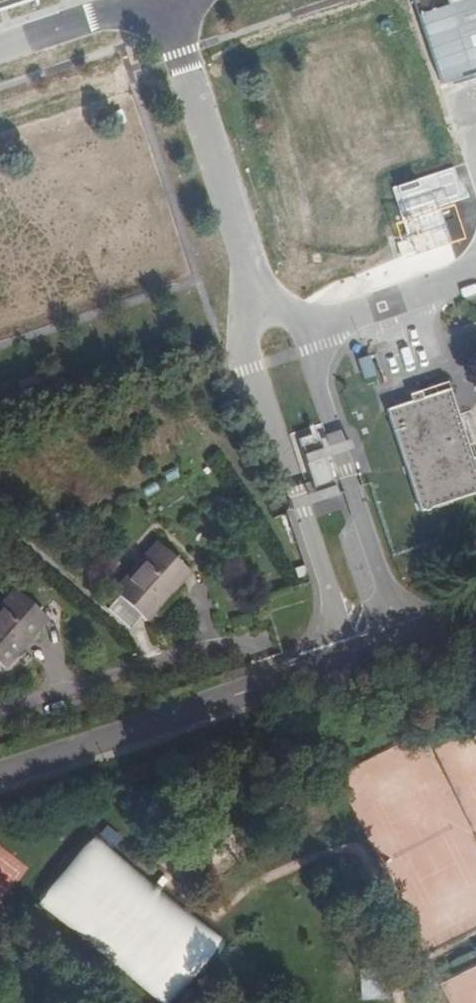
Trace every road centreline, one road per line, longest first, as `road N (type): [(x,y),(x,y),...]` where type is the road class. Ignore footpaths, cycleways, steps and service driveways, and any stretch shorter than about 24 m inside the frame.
road 1 (unclassified): [(0,770),(475,618)]

